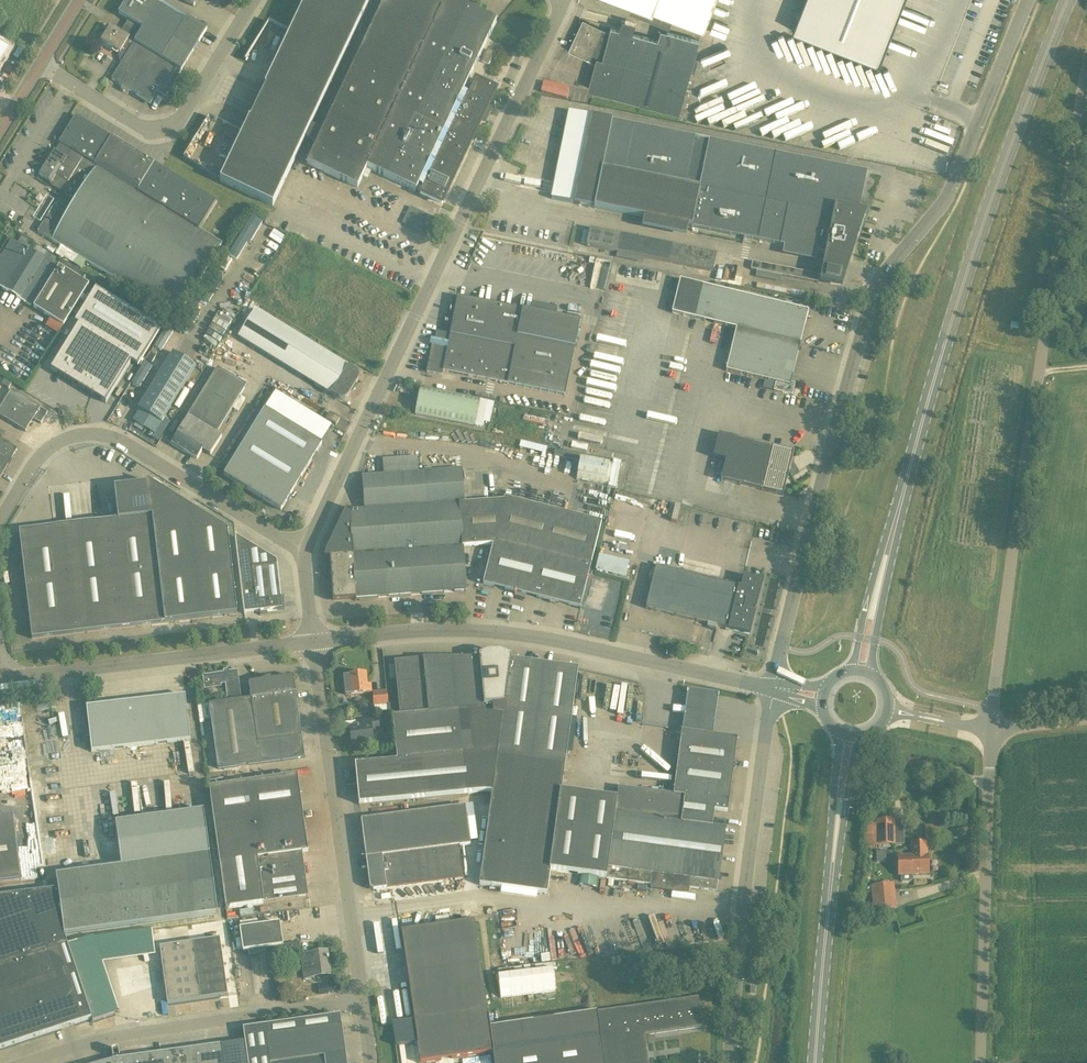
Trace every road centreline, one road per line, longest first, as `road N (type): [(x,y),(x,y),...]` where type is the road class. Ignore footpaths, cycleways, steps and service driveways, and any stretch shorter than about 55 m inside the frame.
road 1 (unclassified): [(775,688),(876,287),(949,192),(1028,0)]
road 2 (unclassified): [(992,730),(1005,584),(1086,74)]
road 3 (unclassified): [(304,550),(563,0)]
road 4 (primary): [(880,578),(968,269),(1067,0)]
road 5 (tertiary): [(314,641),(494,632),(775,688)]
road 6 (unclassified): [(730,1062),(775,688)]
road 7 (unclassified): [(0,521),(47,449),(102,435),(304,550)]
road 8 (unclassified): [(362,1001),(314,641)]
road 9 (unclassified): [(25,1062),(135,1032),(362,1001)]
road 10 (unclassified): [(981,1062),(992,730)]
road 11 (tertiary): [(1,679),(314,641)]
road 12 (unclassified): [(41,64),(137,124),(167,127),(183,114),(253,0)]
road 13 (primary): [(815,1062),(835,842)]

